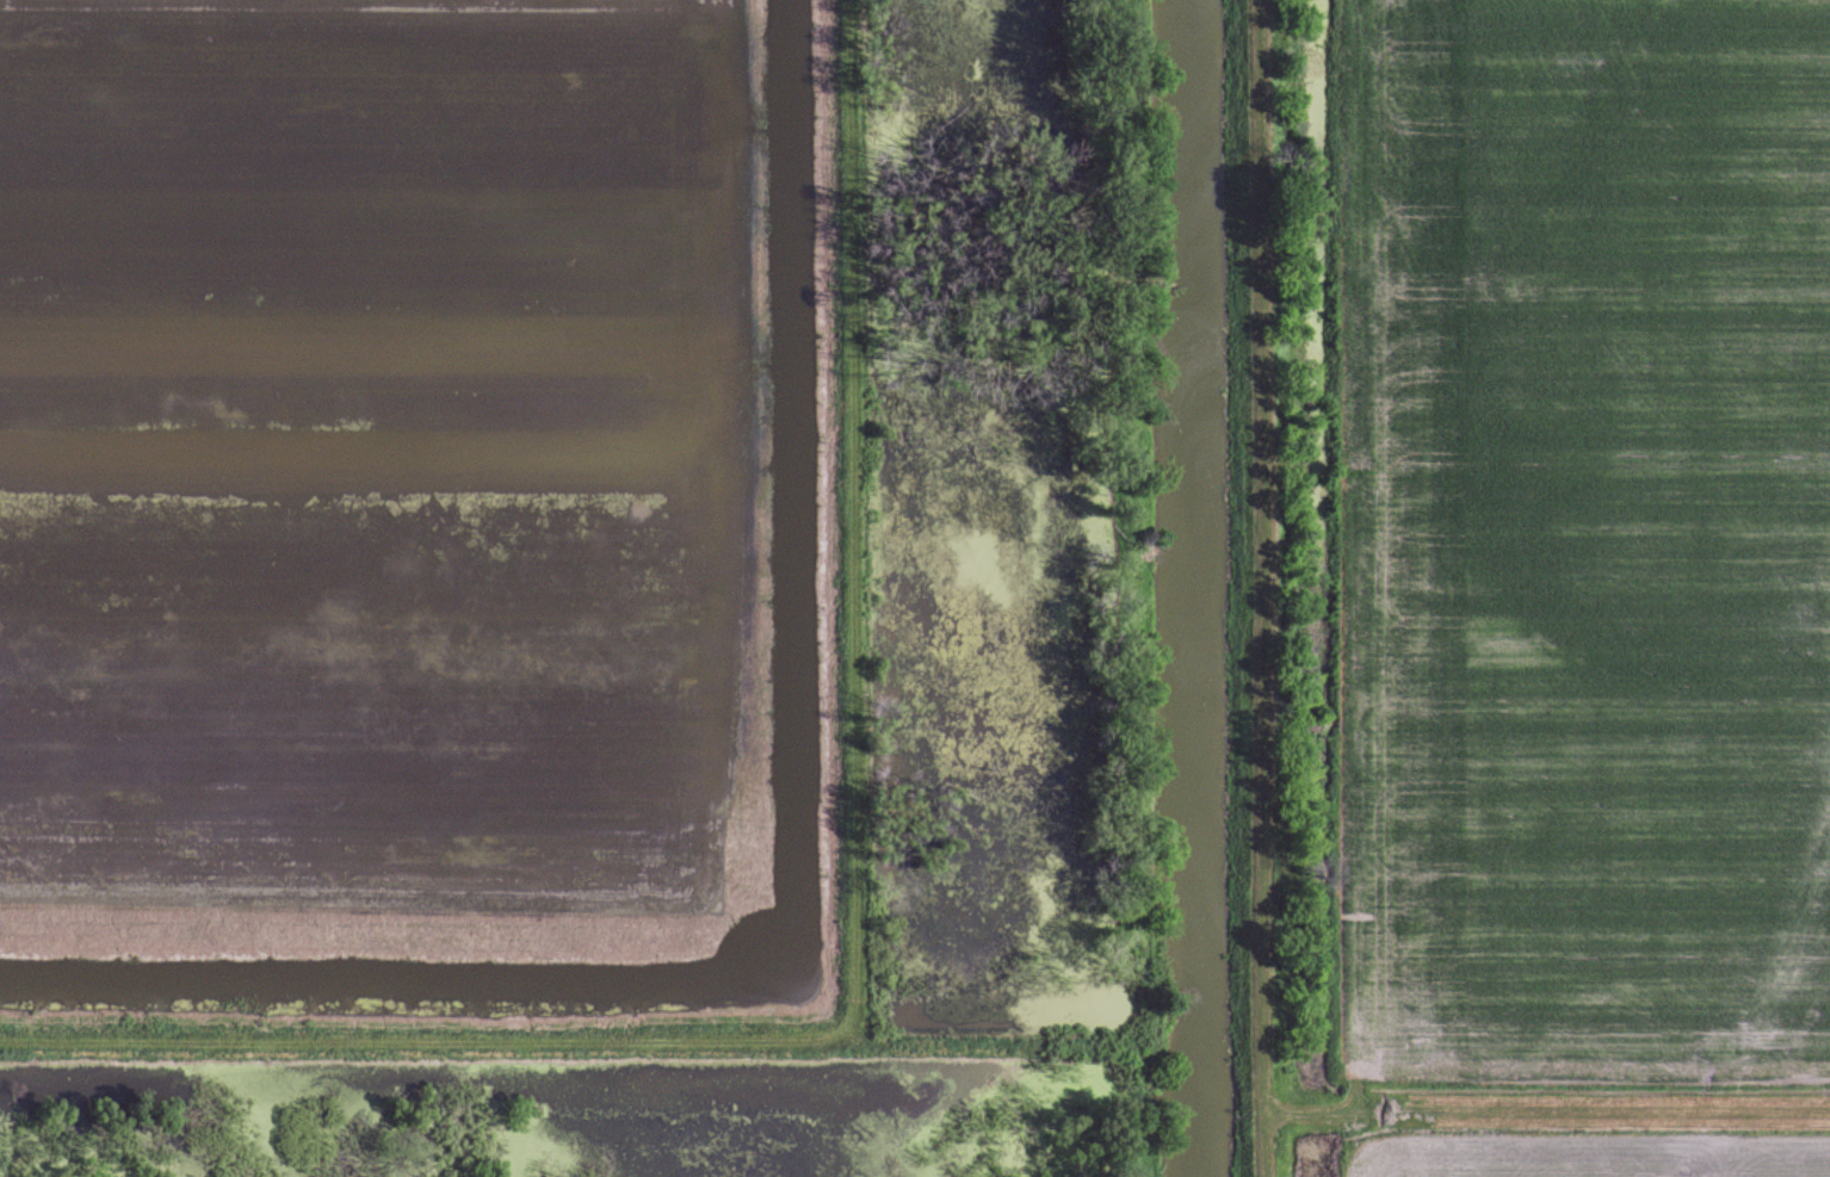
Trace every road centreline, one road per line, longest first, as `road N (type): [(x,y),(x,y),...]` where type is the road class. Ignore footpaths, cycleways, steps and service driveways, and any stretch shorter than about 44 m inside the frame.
road 1 (track): [(1263,1105),(1259,0)]

